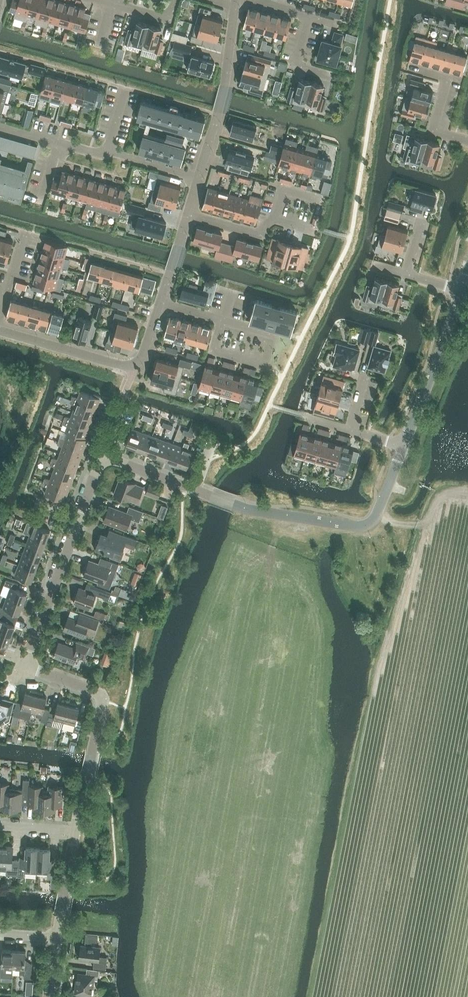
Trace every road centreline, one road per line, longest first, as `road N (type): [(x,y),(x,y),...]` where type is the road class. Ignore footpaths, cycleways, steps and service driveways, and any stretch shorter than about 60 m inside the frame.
road 1 (residential): [(76,830),(101,699),(31,667),(29,655),(106,457)]
road 2 (residential): [(185,485),(261,513),(369,526),(403,446)]
road 3 (residential): [(0,331),(129,366),(141,359),(160,302)]
road 4 (residential): [(403,446),(462,291)]
road 5 (residential): [(57,141),(200,178)]
road 6 (residential): [(416,70),(448,79),(434,131),(467,141)]

